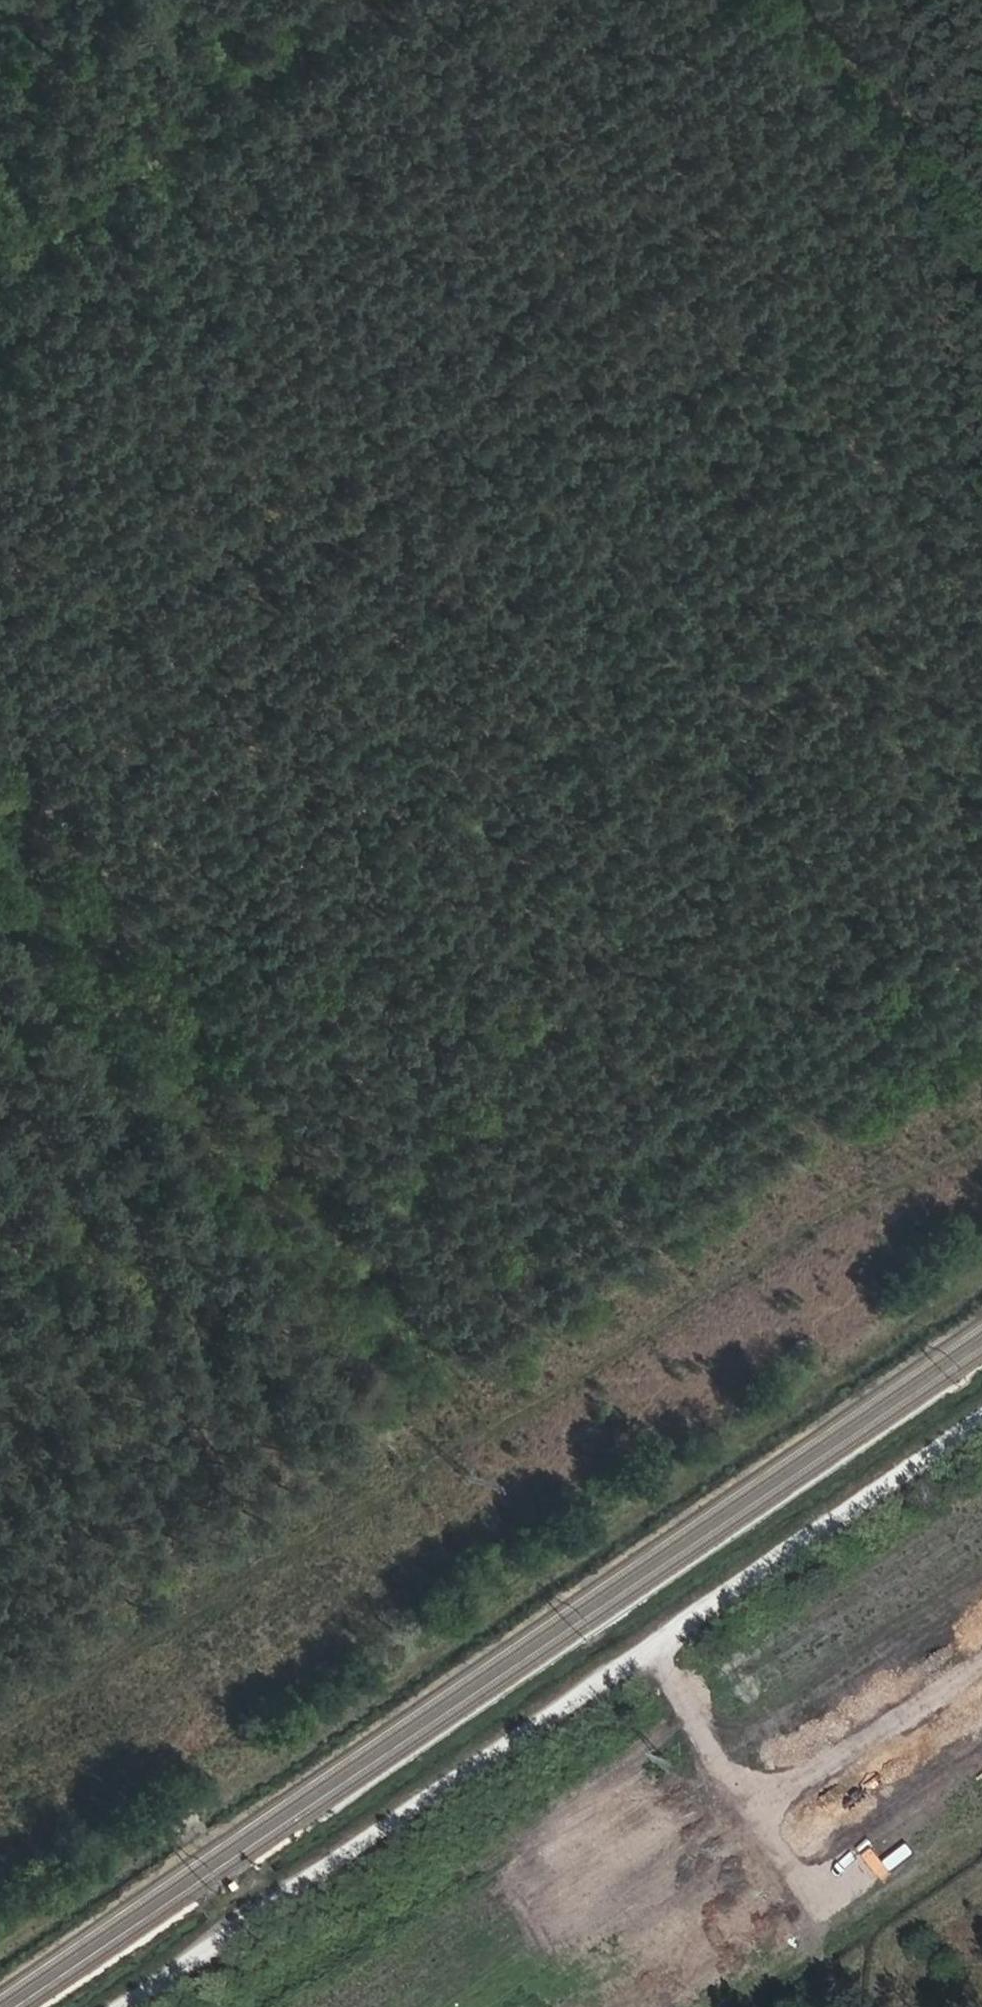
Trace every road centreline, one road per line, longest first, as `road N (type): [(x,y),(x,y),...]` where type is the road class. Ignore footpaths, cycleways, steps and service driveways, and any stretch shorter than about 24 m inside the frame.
road 1 (track): [(654,1652),(130,2006)]
road 2 (track): [(834,2006),(816,1935),(654,1652)]
road 3 (track): [(654,1652),(981,1426)]
road 4 (track): [(816,1935),(981,1825)]

